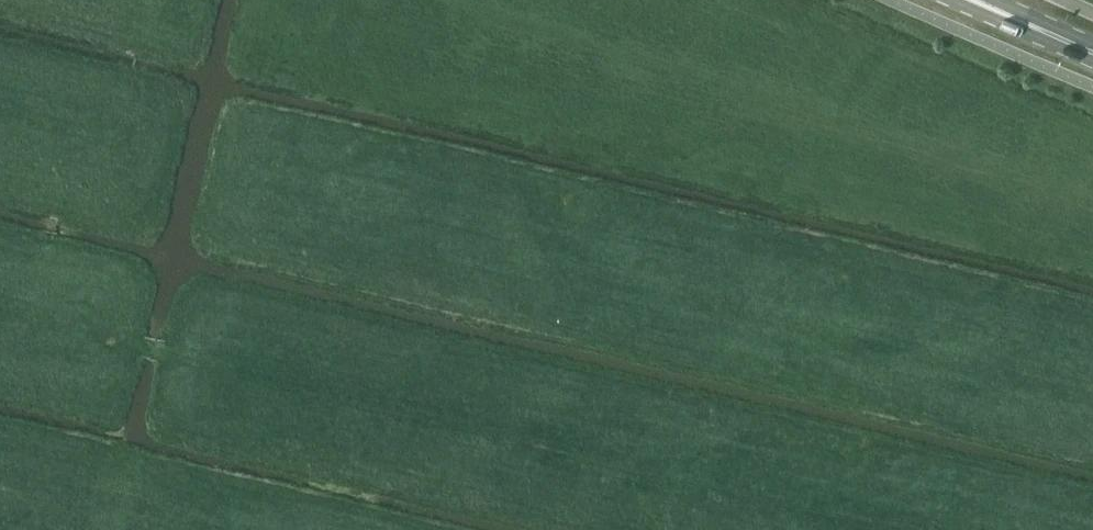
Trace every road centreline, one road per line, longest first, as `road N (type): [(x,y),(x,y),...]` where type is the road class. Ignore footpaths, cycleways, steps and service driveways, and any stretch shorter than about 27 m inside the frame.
road 1 (track): [(867,529),(0,311)]
road 2 (track): [(159,529),(0,494)]
road 3 (primary): [(1092,52),(974,0)]

